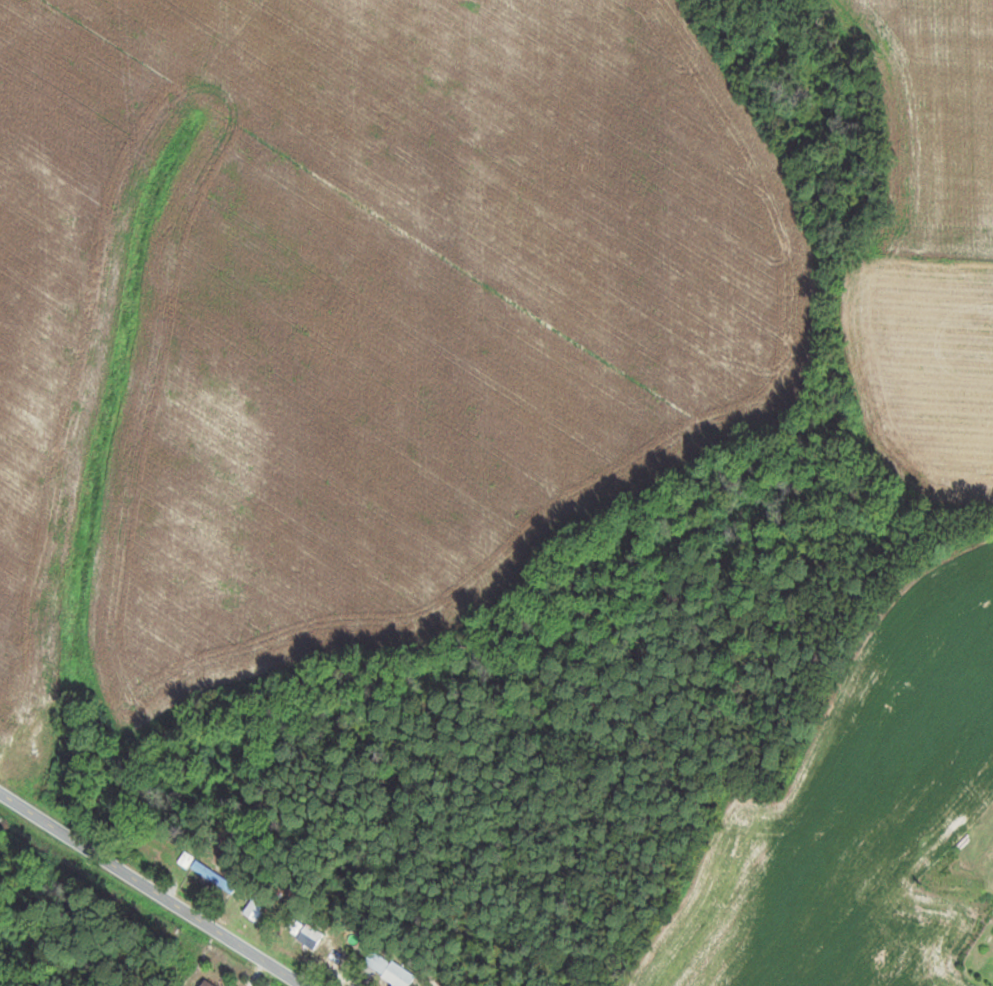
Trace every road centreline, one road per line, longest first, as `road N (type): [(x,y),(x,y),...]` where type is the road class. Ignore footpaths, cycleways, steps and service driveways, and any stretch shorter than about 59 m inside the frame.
road 1 (residential): [(313,985),(0,787)]

